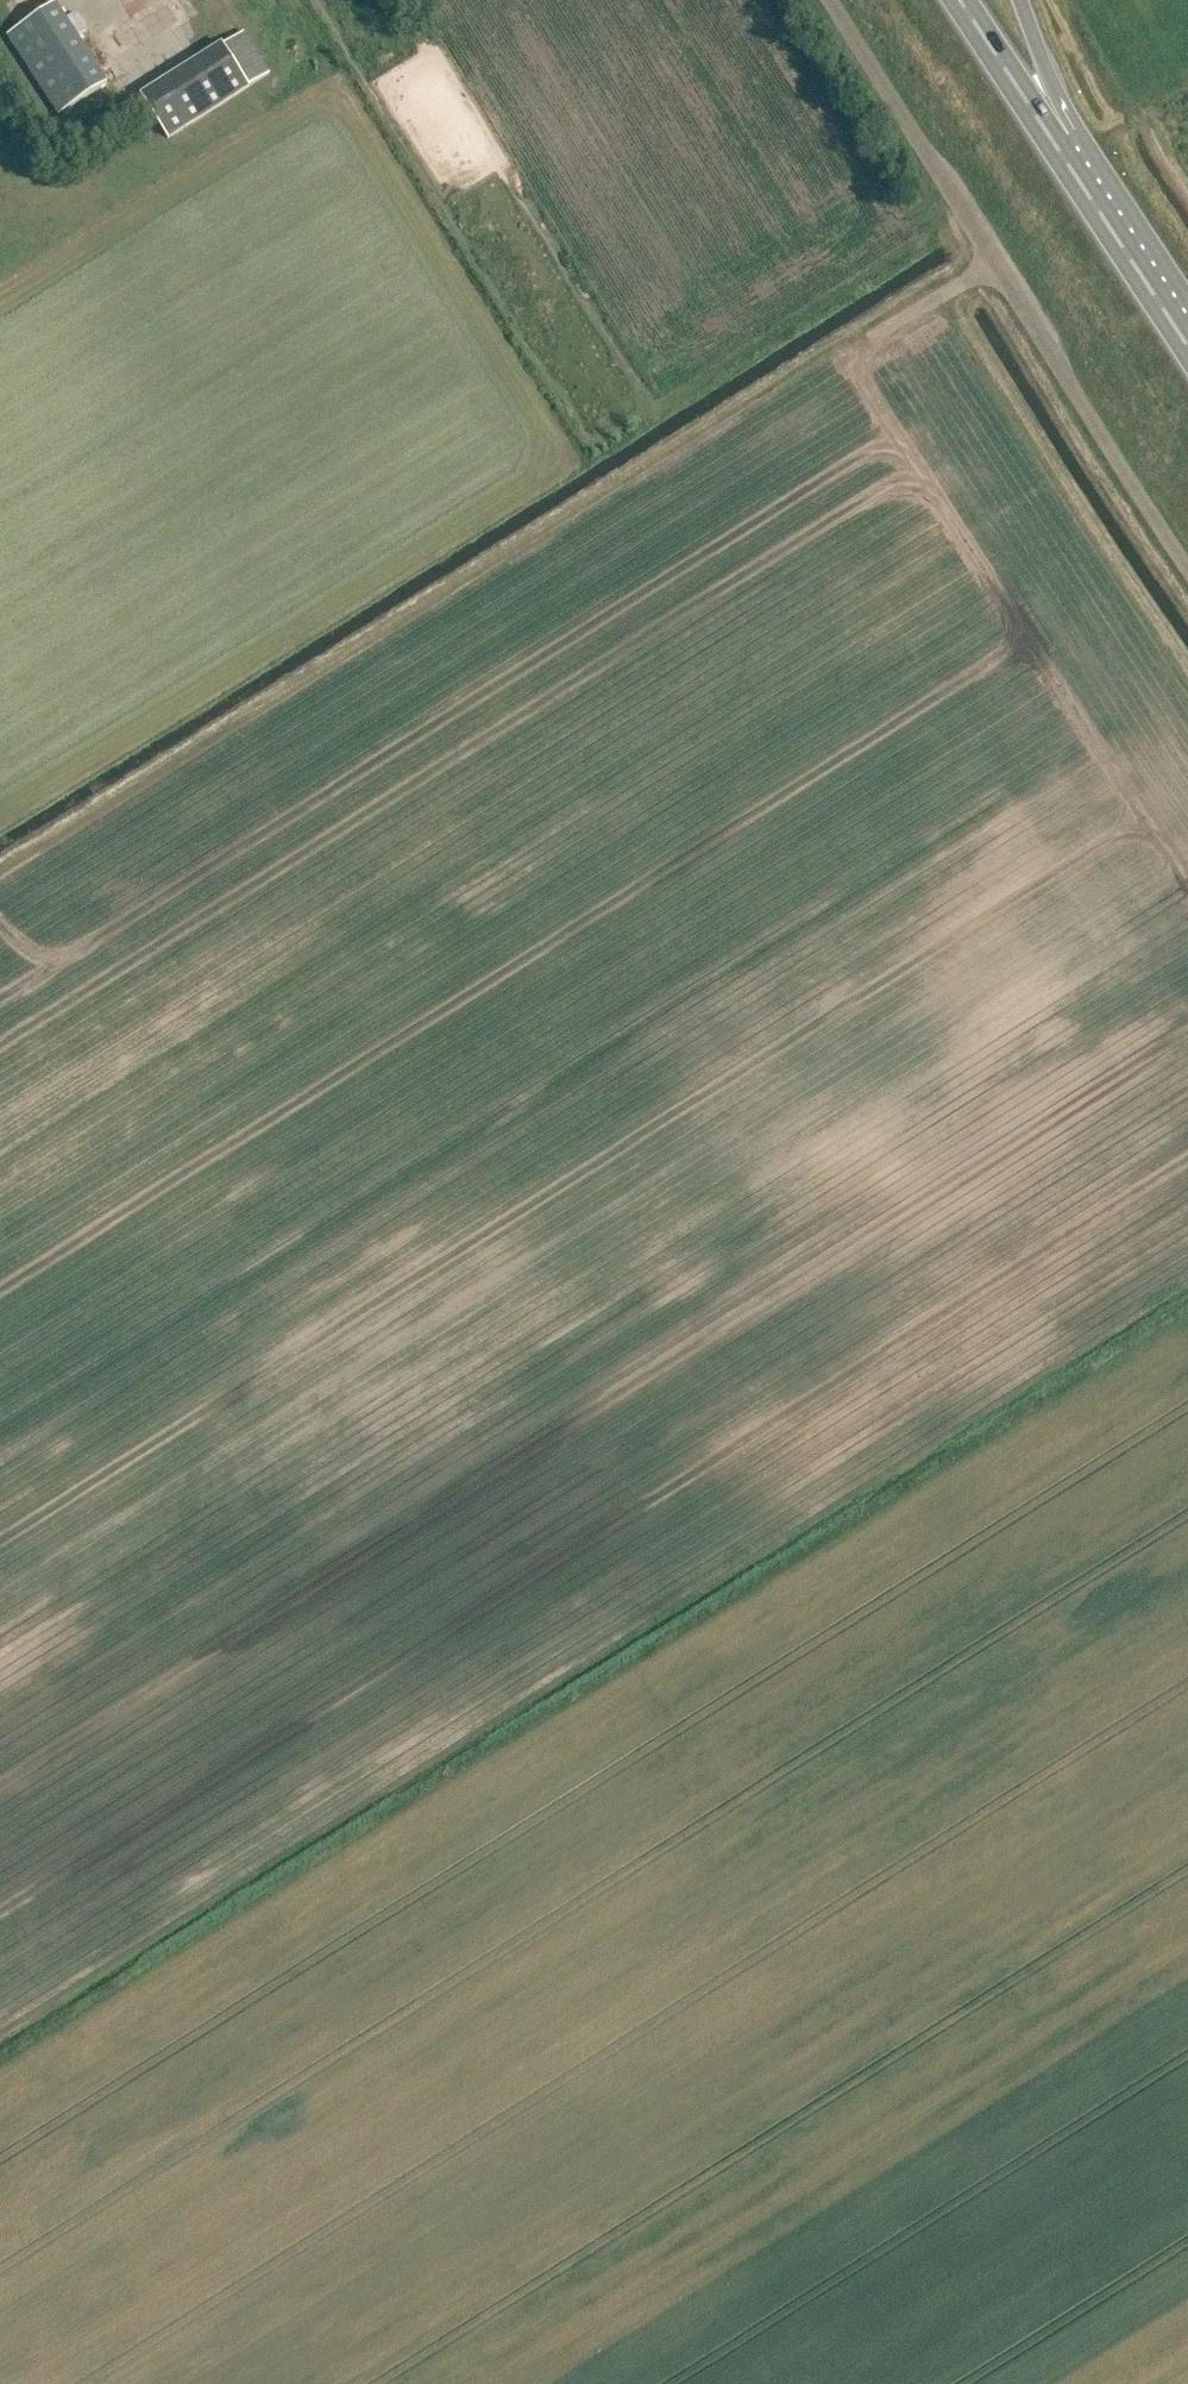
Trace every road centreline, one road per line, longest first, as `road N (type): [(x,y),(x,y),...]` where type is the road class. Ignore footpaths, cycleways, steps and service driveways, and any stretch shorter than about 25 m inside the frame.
road 1 (unclassified): [(1187,566),(831,0)]
road 2 (trunk): [(1187,347),(1056,145)]
road 3 (trunk): [(1056,145),(961,0)]
road 4 (trunk): [(1056,145),(1041,63),(1018,0)]
road 5 (track): [(997,262),(874,334)]

